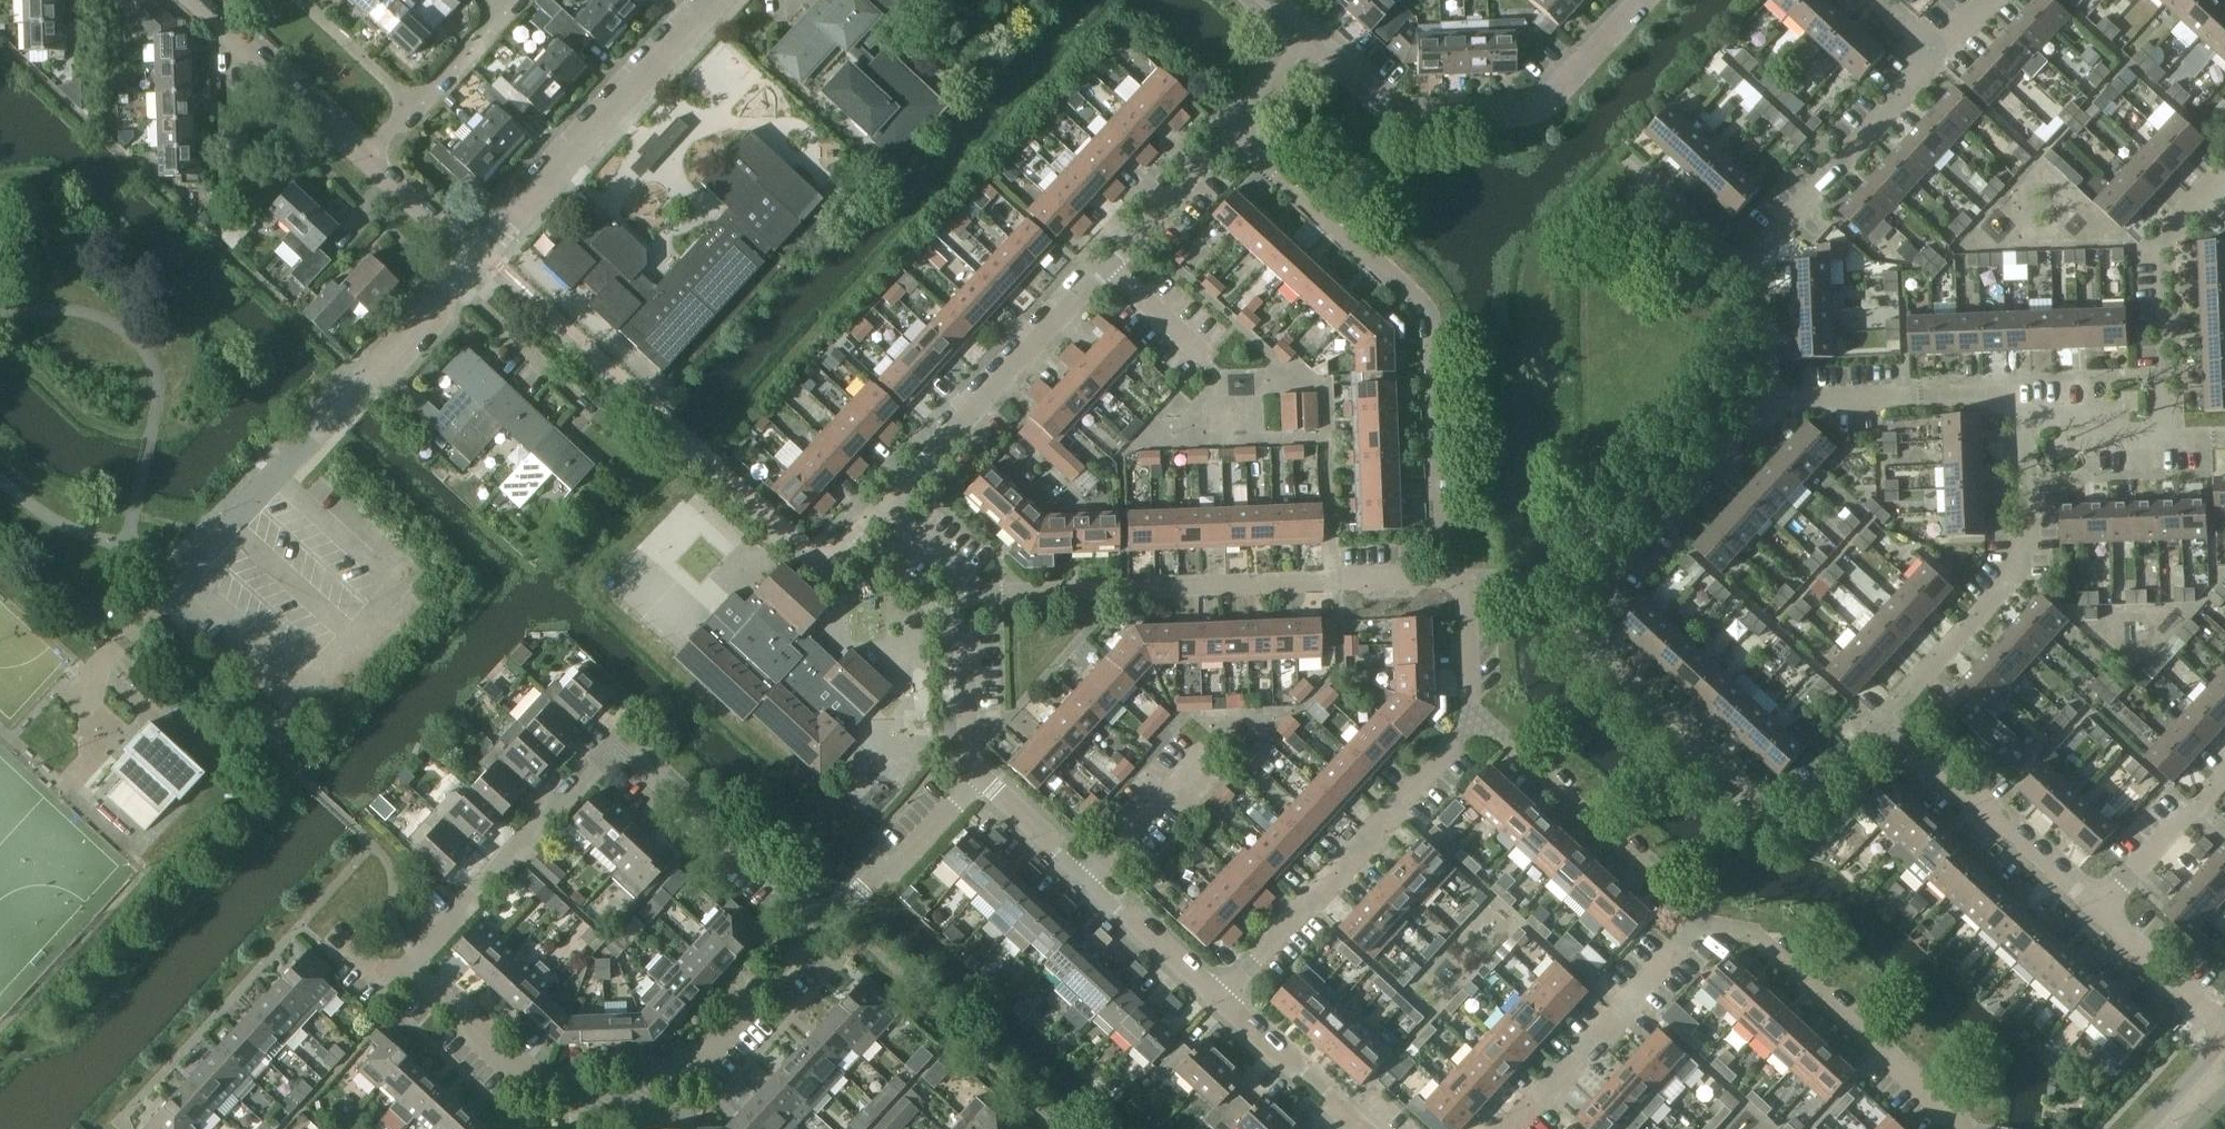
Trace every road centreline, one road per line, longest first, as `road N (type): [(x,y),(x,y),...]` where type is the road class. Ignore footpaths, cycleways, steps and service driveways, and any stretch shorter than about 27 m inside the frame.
road 1 (residential): [(608,1099),(519,1072),(410,970),(618,746),(828,921)]
road 2 (residential): [(1892,719),(1802,817),(1761,804),(1576,626),(1579,601),(1604,571),(1776,401)]
road 3 (residential): [(980,775),(967,758),(958,586),(948,562),(886,505),(1110,268)]
road 4 (residential): [(1453,576),(1442,562),(1428,321),(1233,133)]
road 5 (residential): [(2224,175),(2156,253),(2168,438),(2111,437),(1998,396)]
road 6 (residential): [(177,580),(471,264)]
road 7 (residential): [(1308,39),(1405,117),(1526,114),(1642,0)]
road 8 (residential): [(1223,1001),(1471,717)]
road 9 (residential): [(1892,719),(1992,610),(2005,564),(1998,396)]
road 10 (residential): [(471,264),(707,0)]
road 11 (residential): [(1963,1128),(1755,931),(1700,918)]
road 12 (residential): [(1700,918),(1471,717)]
road 13 (residential): [(1768,282),(1765,243),(1940,55)]
road 14 (residential): [(2101,912),(1892,719)]
road 15 (residential): [(1512,1128),(1700,918)]
road 16 (residential): [(364,156),(195,0)]
road 17 (residential): [(1998,396),(1776,401)]
road 18 (residential): [(828,921),(875,873),(897,869),(980,775)]
road 19 (residential): [(1367,1128),(1223,1001)]
road 20 (residential): [(1110,268),(1233,133)]
road 21 (residential): [(1768,282),(1637,159)]
road 22 (residential): [(1223,1001),(1095,879)]
road 23 (residential): [(2224,788),(2101,912)]
road 24 (residential): [(2224,1022),(2101,912)]
road 25 (residential): [(1095,879),(980,775)]
road 26 (residential): [(413,104),(301,0)]
road 27 (residential): [(471,264),(364,156)]
road 28 (residential): [(608,1099),(675,1088),(730,1030)]
road 29 (residential): [(730,1030),(828,921)]
road 30 (residential): [(1471,717),(1467,598),(1453,576)]
road 31 (residential): [(1095,879),(1185,776)]
road 32 (residential): [(1209,359),(1110,268)]
road 33 (residential): [(413,104),(496,11)]
road 34 (residential): [(1233,133),(1308,39)]

